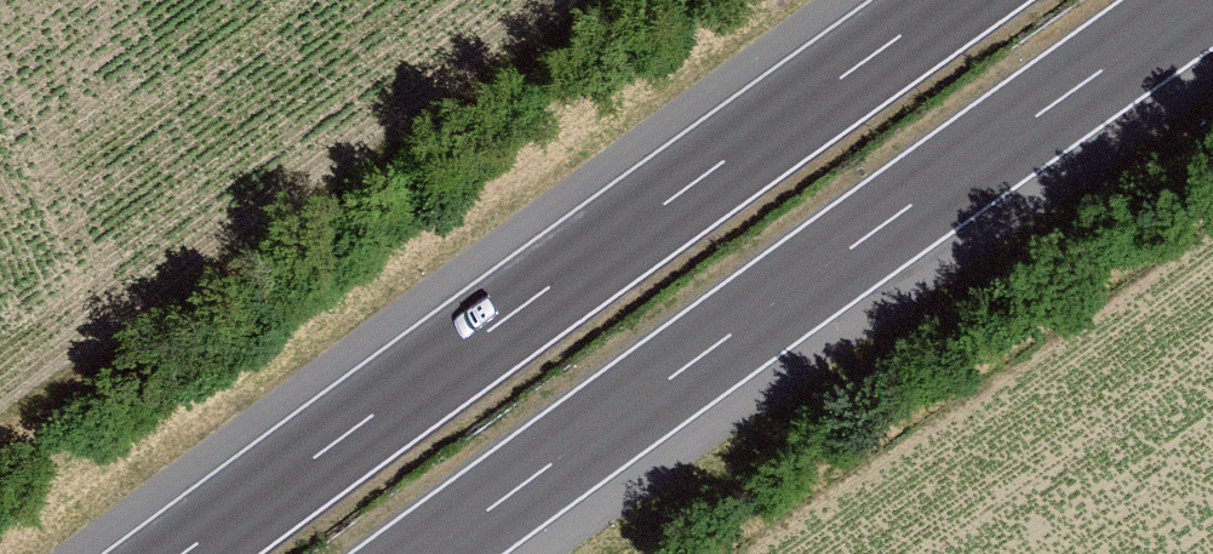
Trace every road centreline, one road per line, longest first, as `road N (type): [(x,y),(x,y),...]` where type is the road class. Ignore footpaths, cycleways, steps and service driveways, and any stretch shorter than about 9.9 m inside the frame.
road 1 (motorway): [(430,553),(1206,0)]
road 2 (motorway): [(950,0),(183,553)]

